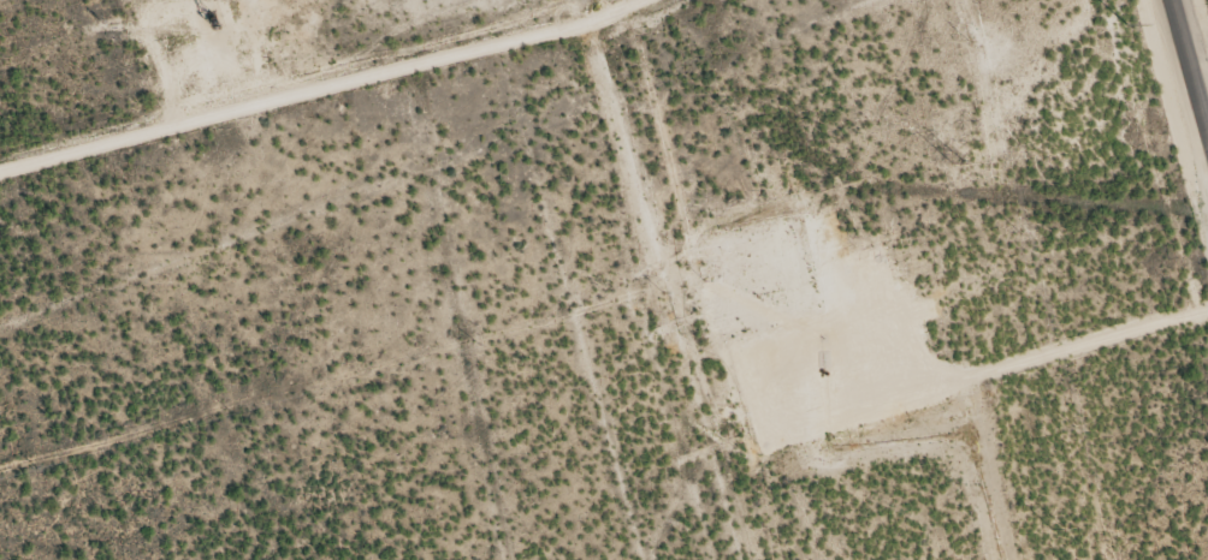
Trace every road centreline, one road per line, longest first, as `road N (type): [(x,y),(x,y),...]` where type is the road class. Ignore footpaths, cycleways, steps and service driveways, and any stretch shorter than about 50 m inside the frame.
road 1 (secondary): [(1207,155),(1166,0)]

